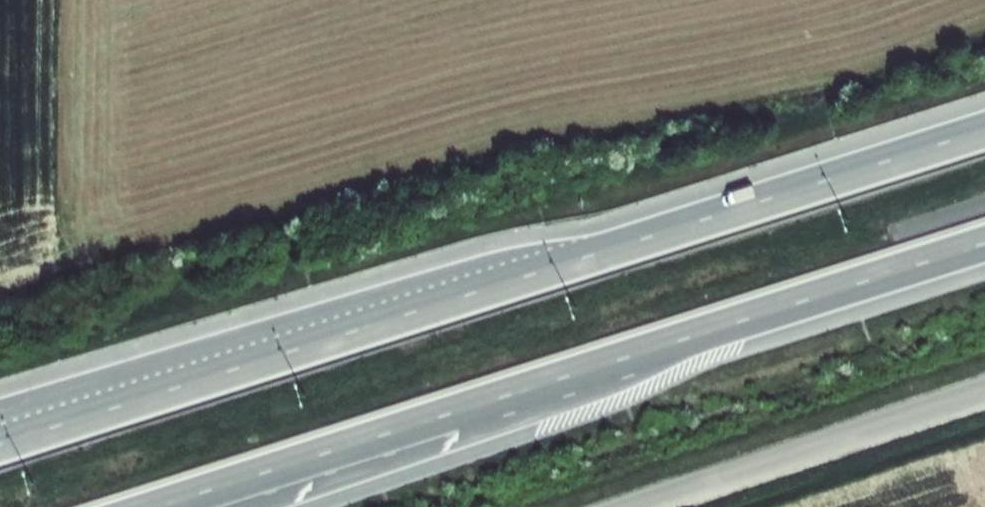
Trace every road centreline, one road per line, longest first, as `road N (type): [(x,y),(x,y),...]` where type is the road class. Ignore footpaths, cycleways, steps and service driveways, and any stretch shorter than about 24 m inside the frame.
road 1 (motorway): [(984,131),(0,438)]
road 2 (motorway): [(161,506),(984,244)]

